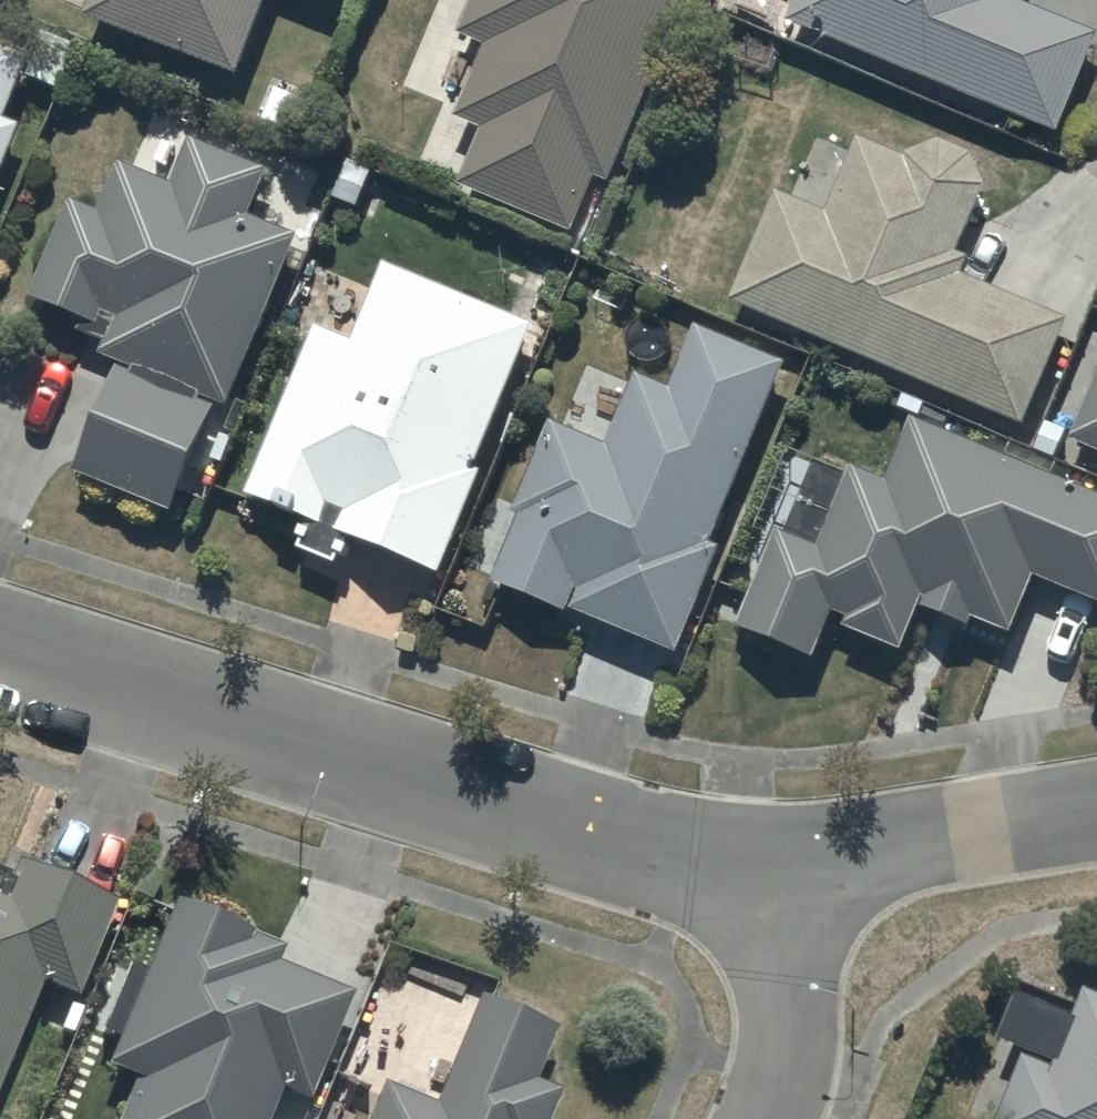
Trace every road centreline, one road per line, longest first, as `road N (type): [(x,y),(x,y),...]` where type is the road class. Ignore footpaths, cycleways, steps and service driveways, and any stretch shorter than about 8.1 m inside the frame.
road 1 (residential): [(823,878),(405,787),(0,644)]
road 2 (residential): [(1096,825),(823,878)]
road 3 (residential): [(755,1118),(780,1056),(823,878)]

